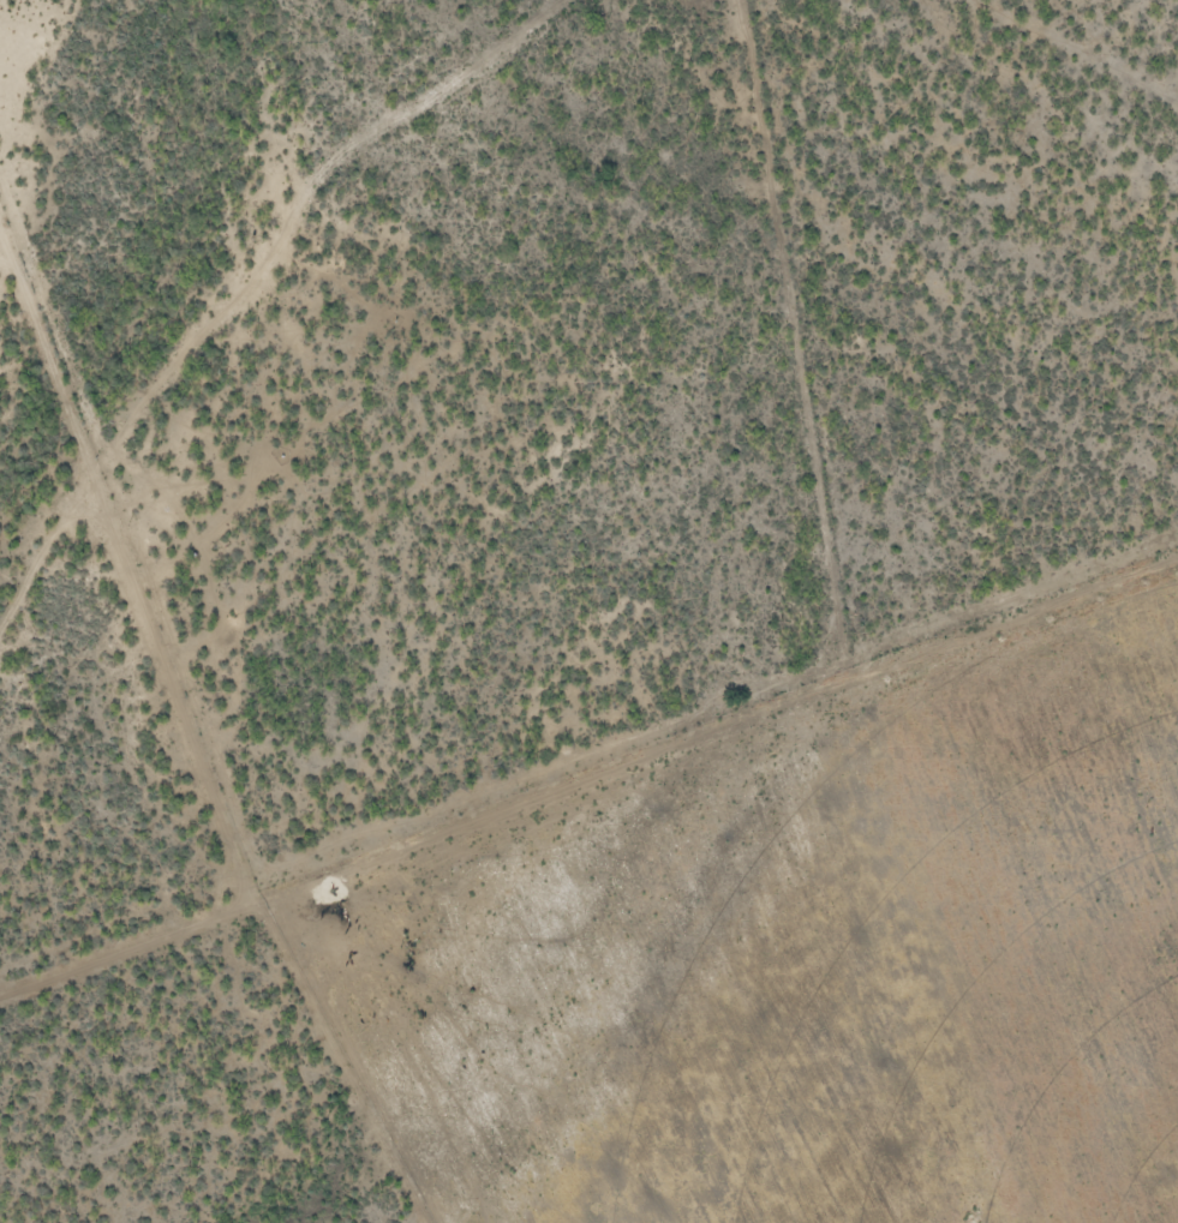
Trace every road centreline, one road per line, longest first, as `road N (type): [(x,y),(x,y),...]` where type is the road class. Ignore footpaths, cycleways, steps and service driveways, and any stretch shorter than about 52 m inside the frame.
road 1 (residential): [(0,617),(42,545),(299,218)]

